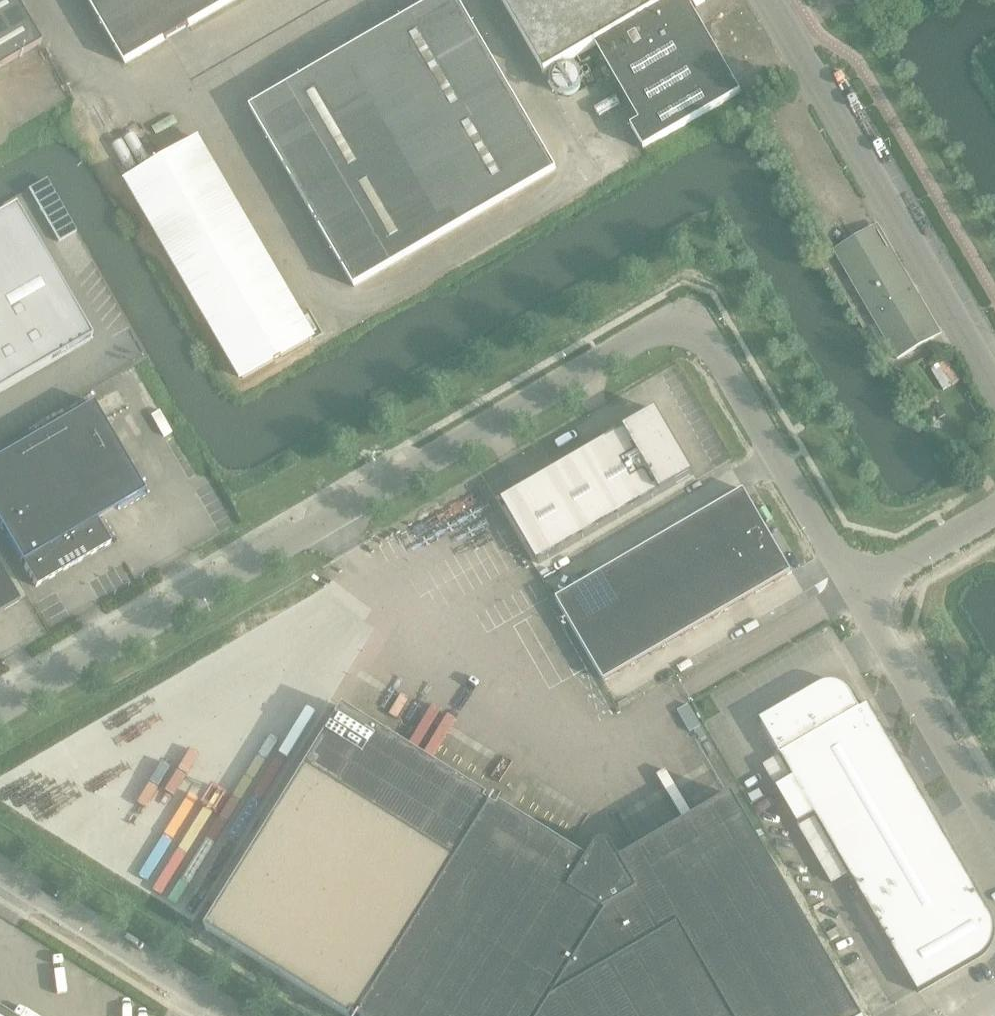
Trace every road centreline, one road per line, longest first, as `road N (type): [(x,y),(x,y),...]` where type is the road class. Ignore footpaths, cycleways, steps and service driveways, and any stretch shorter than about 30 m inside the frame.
road 1 (unclassified): [(0,713),(681,327),(710,343),(860,588)]
road 2 (unclassified): [(994,388),(768,0)]
road 3 (unclassified): [(860,588),(994,825)]
road 4 (unclassified): [(229,1015),(0,873)]
road 5 (unclassified): [(860,588),(994,501)]

